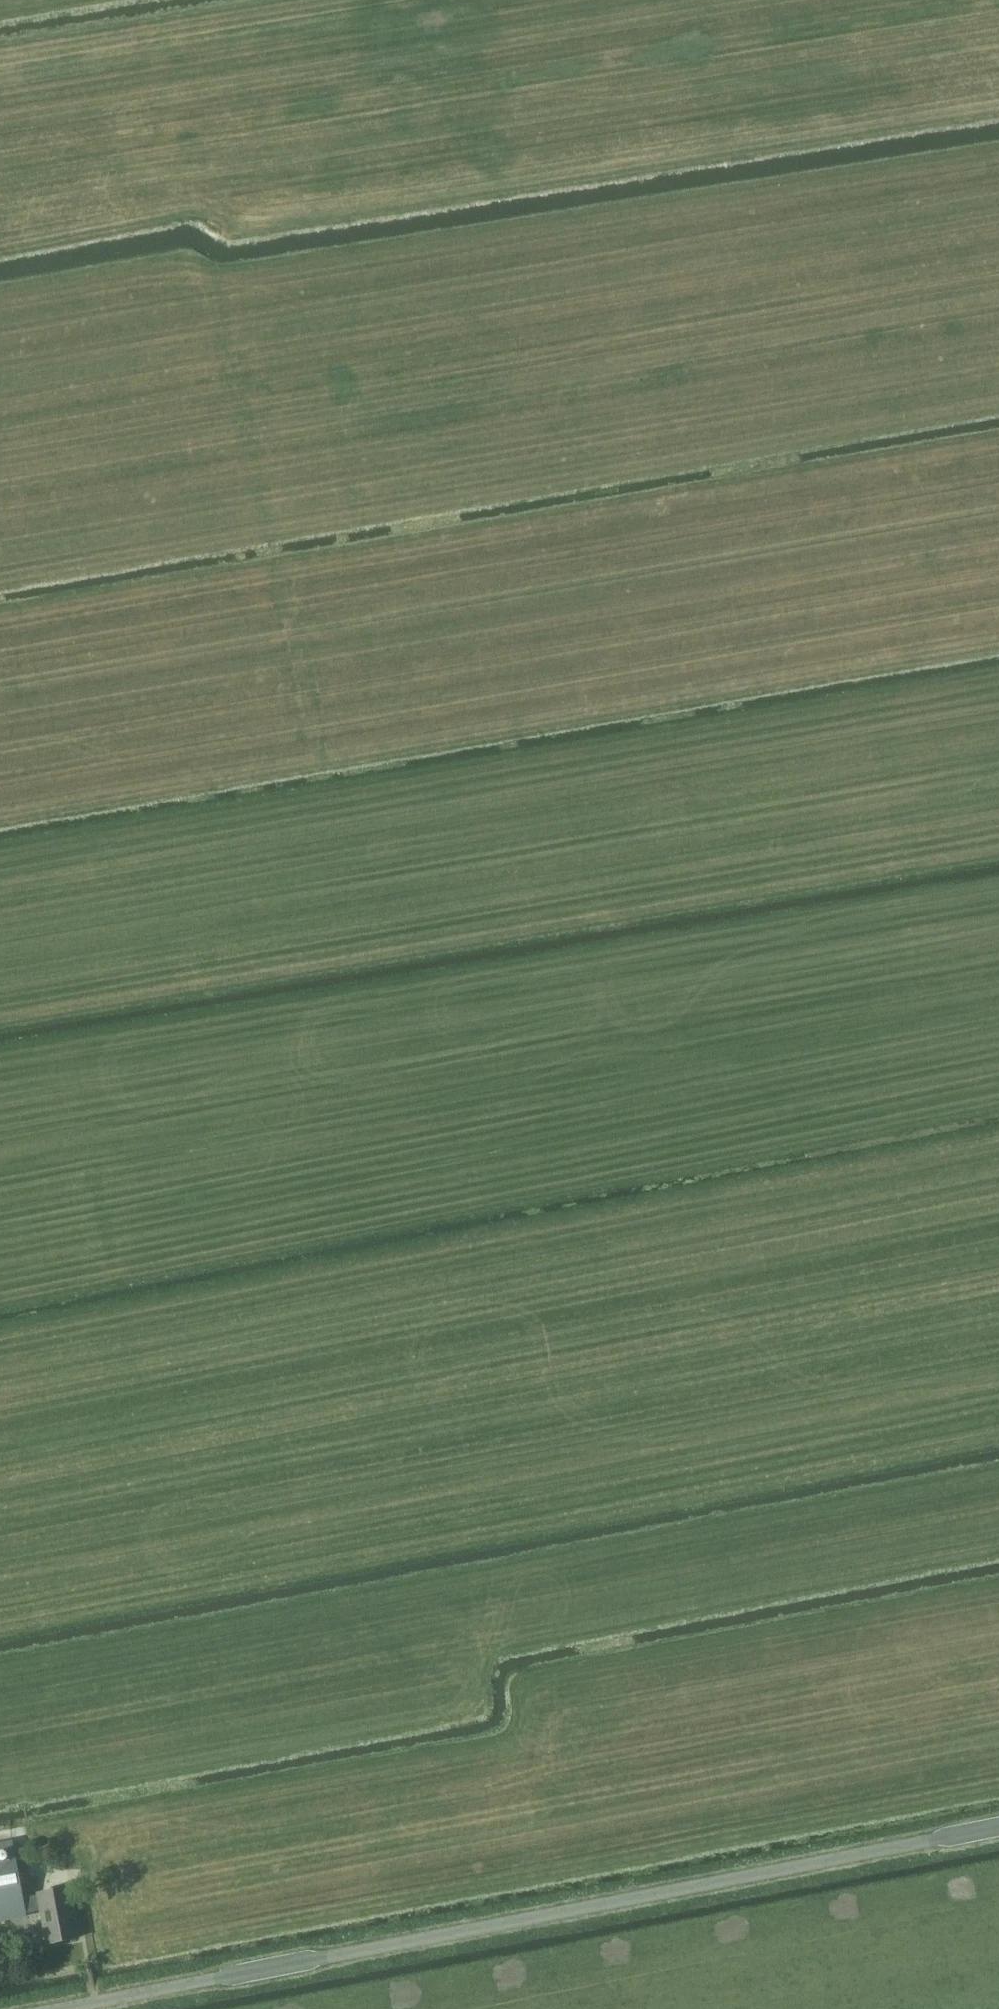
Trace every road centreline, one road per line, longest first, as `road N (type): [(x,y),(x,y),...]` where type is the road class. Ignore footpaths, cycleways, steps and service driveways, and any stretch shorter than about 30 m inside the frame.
road 1 (unclassified): [(54,2008),(998,1827)]

